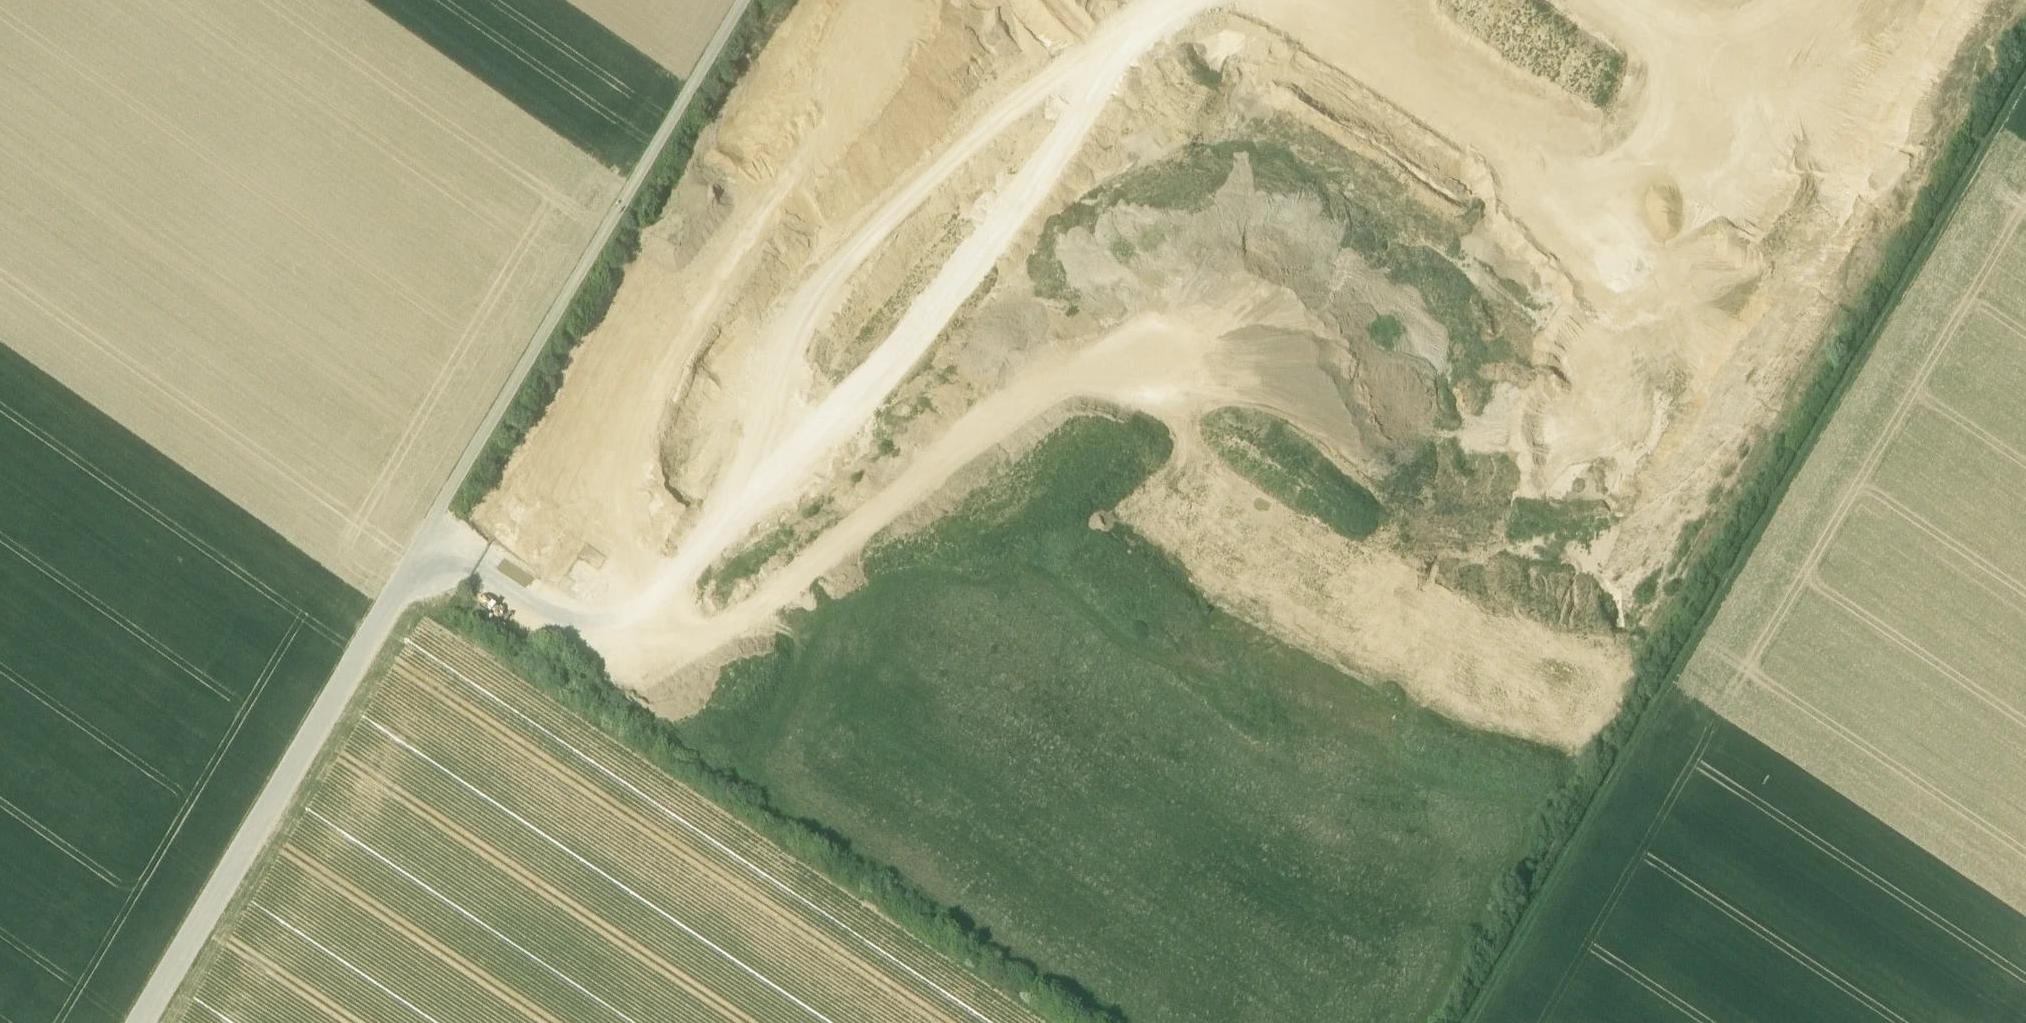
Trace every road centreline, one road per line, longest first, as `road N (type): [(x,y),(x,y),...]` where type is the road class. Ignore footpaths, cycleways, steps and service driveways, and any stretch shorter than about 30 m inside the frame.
road 1 (track): [(1470,1022),(2025,77)]
road 2 (track): [(439,509),(744,0)]

